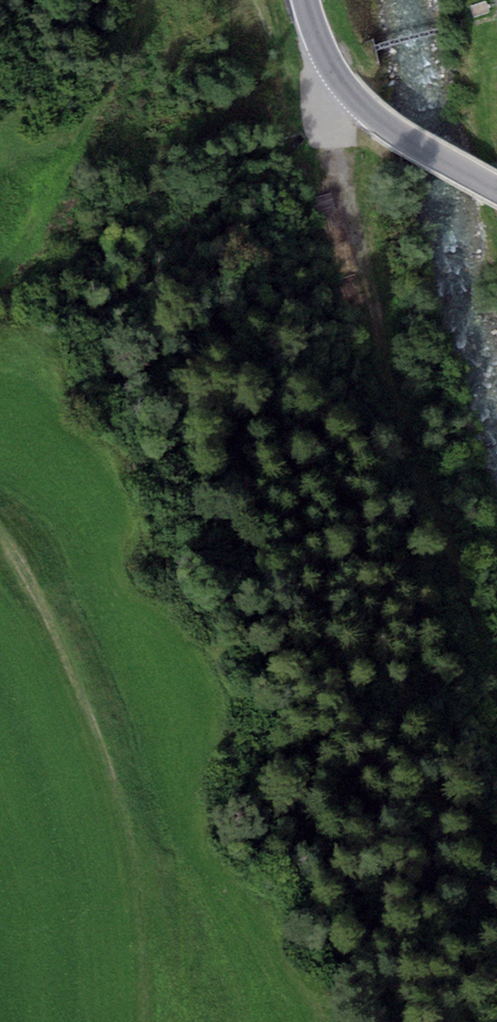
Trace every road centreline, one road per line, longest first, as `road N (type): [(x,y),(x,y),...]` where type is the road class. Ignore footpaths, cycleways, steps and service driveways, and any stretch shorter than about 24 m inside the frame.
road 1 (track): [(333,75),(330,129),(409,472),(461,578),(496,696)]
road 2 (track): [(145,1021),(143,897),(86,672),(27,538),(0,517)]
road 3 (tertiary): [(496,188),(409,140),(346,91),(308,0)]

